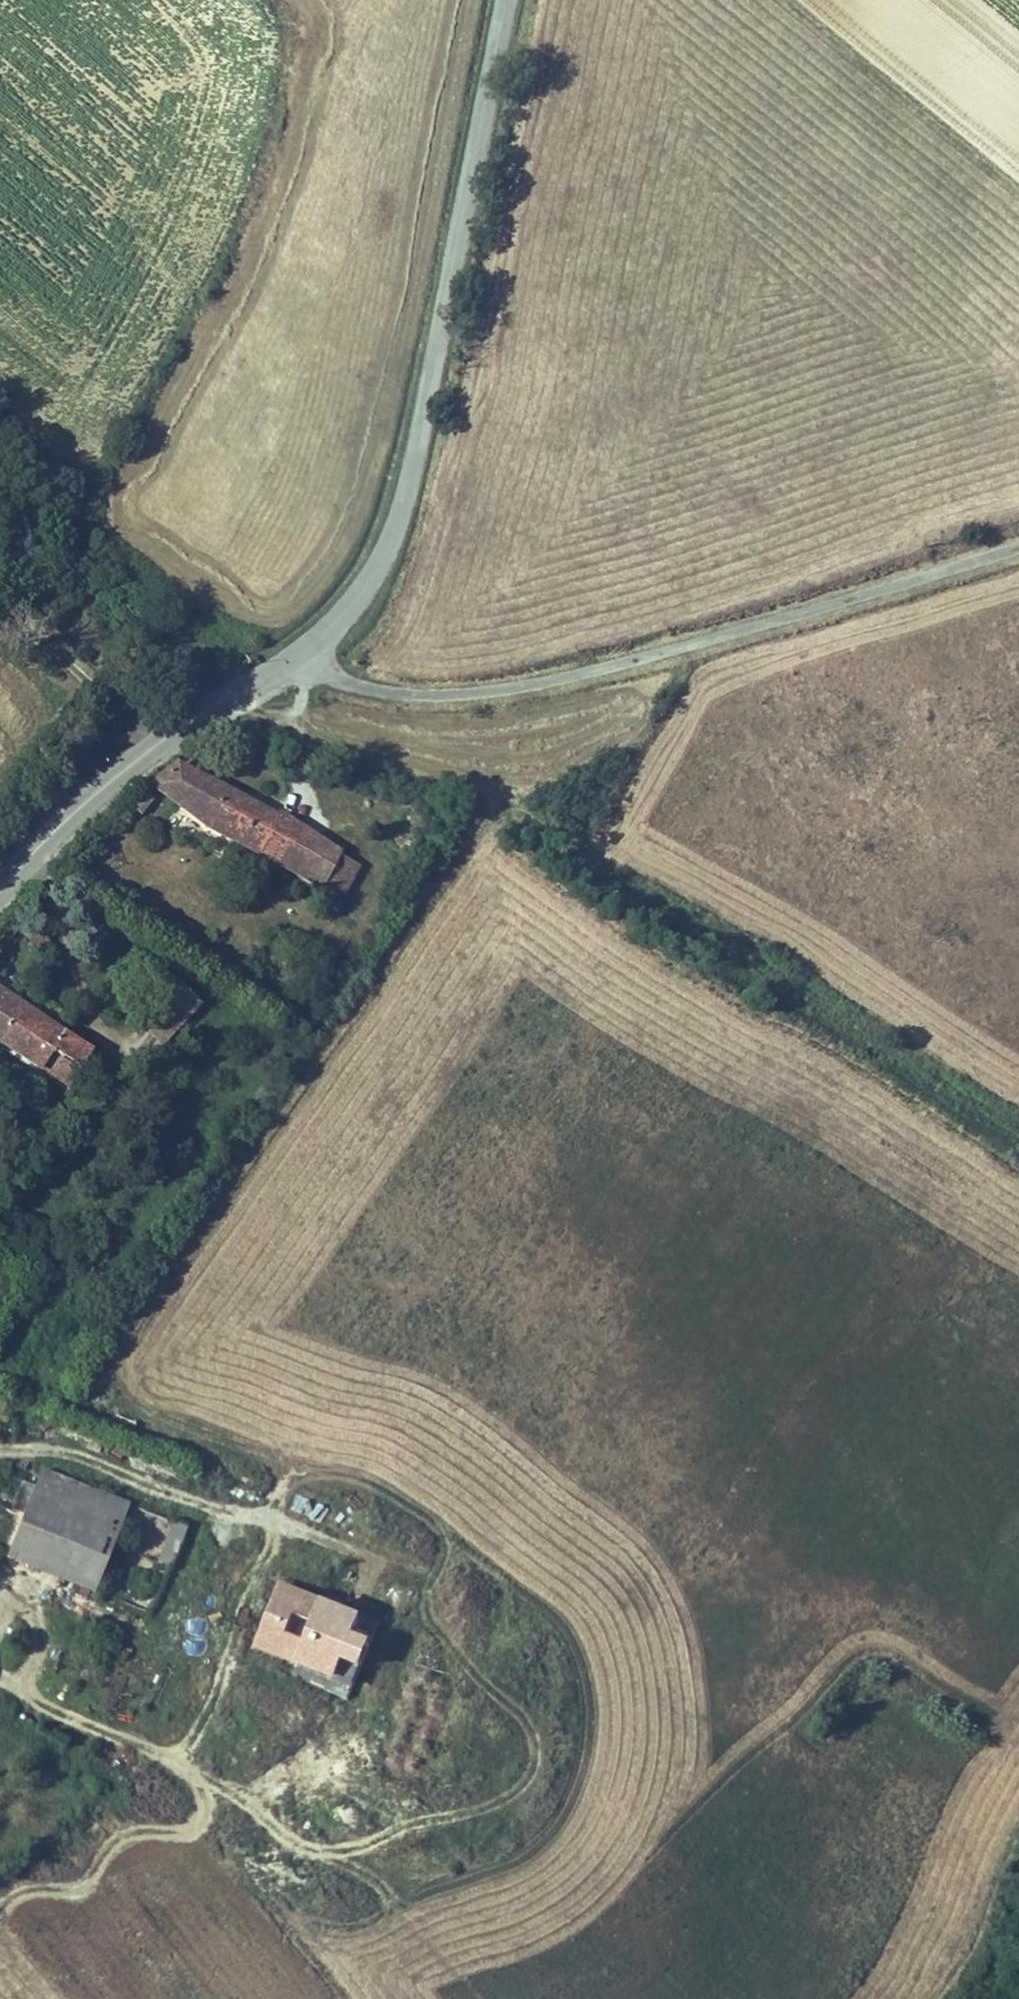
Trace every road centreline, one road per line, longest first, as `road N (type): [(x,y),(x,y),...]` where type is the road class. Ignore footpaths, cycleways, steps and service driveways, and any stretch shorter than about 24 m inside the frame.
road 1 (tertiary): [(503,0),(406,492),(371,578),(328,633),(126,769),(0,888)]
road 2 (track): [(306,665),(307,745),(474,788),(1018,1139)]
road 3 (track): [(0,1451),(70,1451),(255,1519),(403,1559),(424,1576),(431,1595),(395,1685)]

